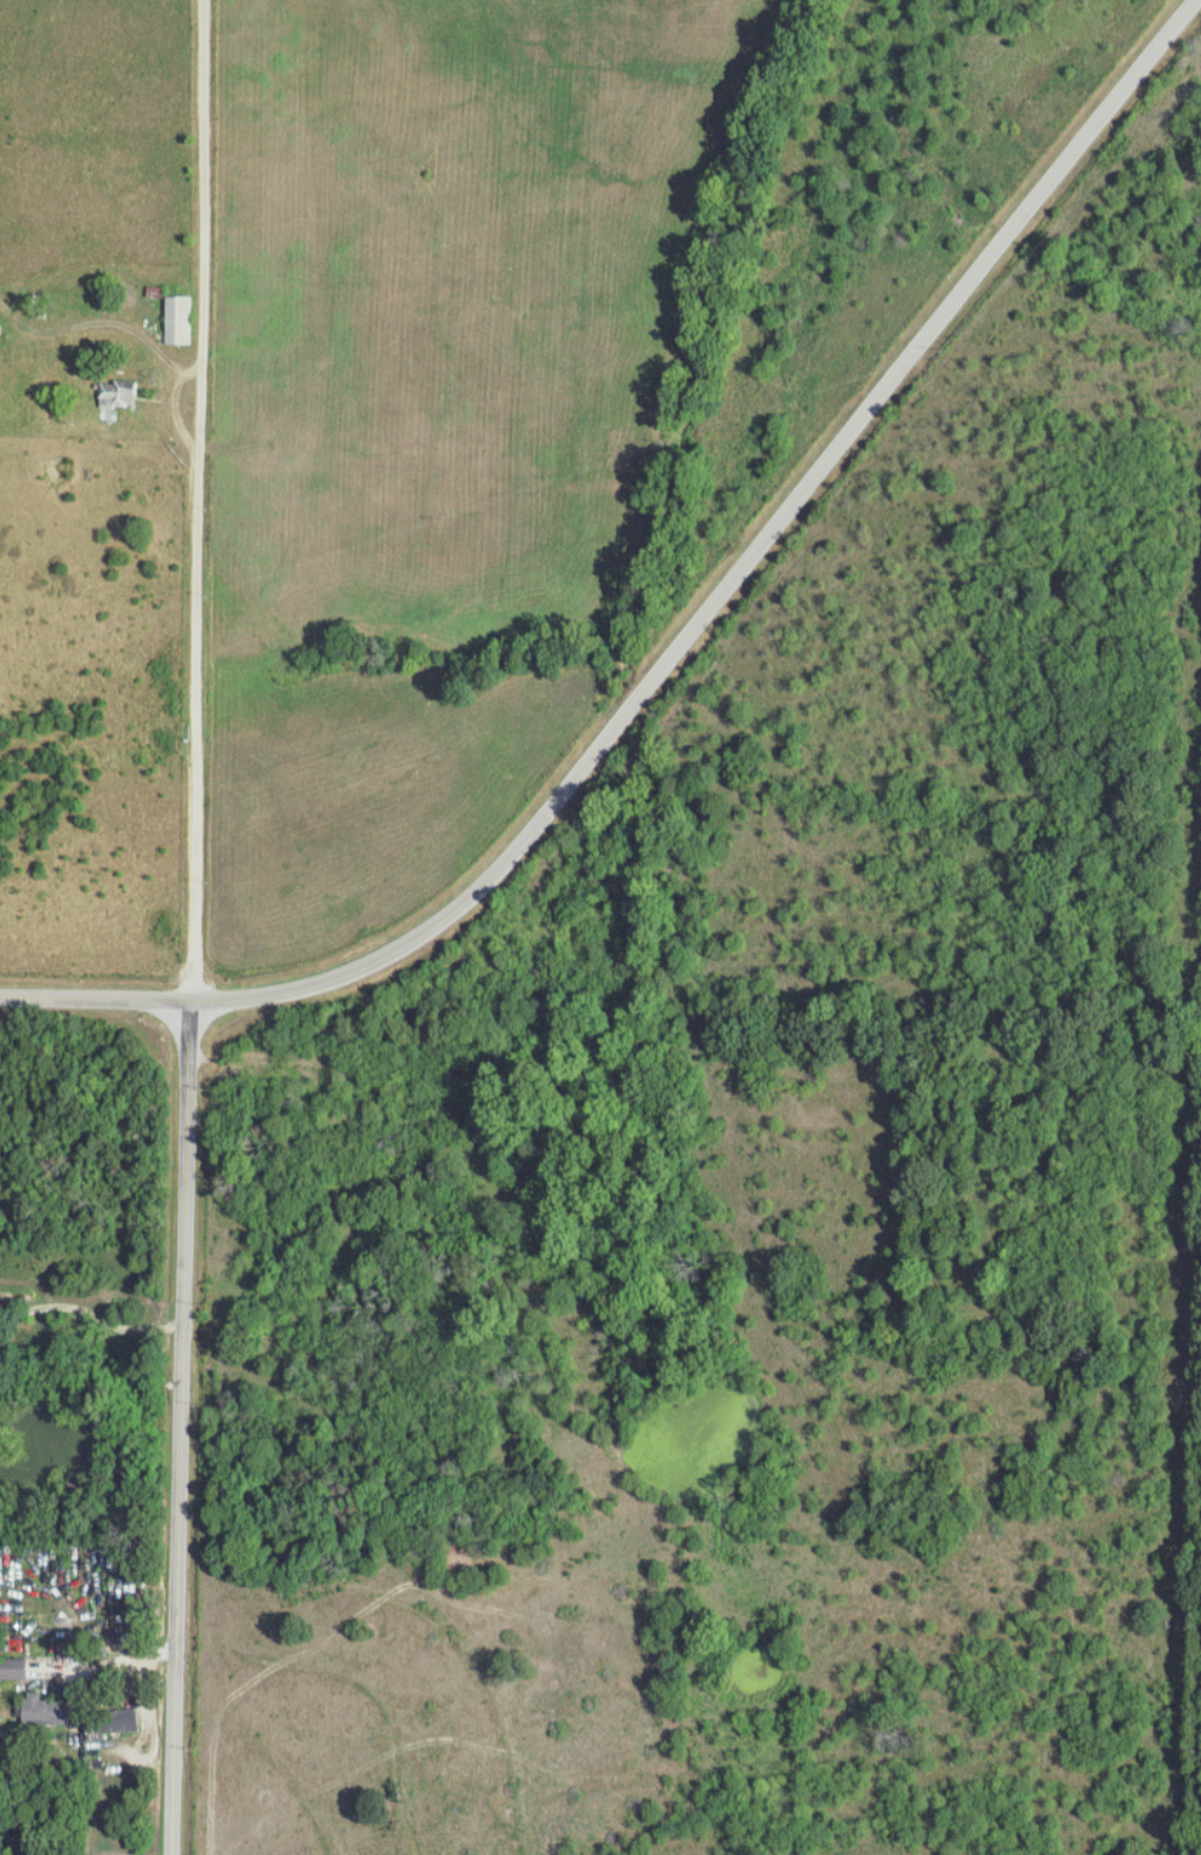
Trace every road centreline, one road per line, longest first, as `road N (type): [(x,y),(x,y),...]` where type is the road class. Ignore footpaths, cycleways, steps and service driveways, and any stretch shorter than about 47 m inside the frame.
road 1 (secondary): [(0,1002),(284,998),(357,977),(442,924),(529,841),(633,715),(1199,0)]
road 2 (residential): [(194,1002),(205,0)]
road 3 (tertiary): [(172,1854),(186,1048),(194,1002)]

